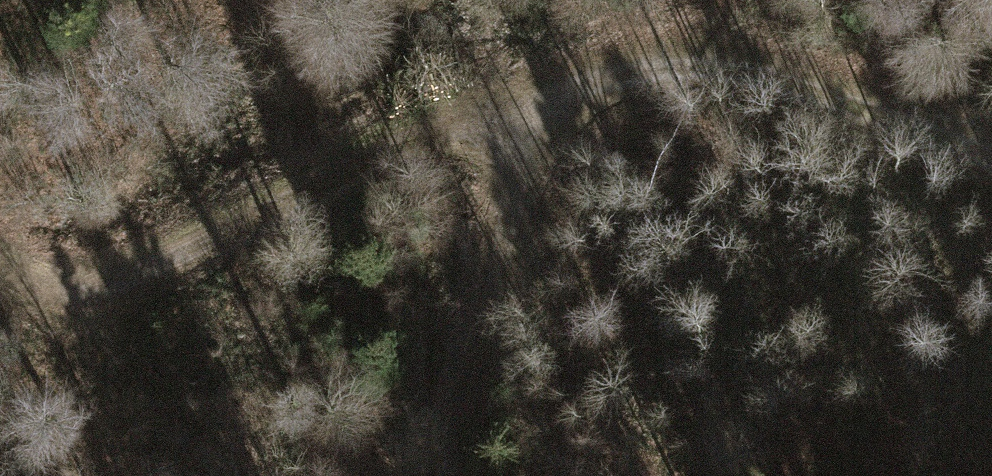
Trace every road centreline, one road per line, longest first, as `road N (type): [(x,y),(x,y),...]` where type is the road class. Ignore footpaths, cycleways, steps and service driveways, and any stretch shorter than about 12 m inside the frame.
road 1 (track): [(991,147),(885,103),(719,54),(535,96),(0,351)]
road 2 (track): [(451,475),(535,96)]

